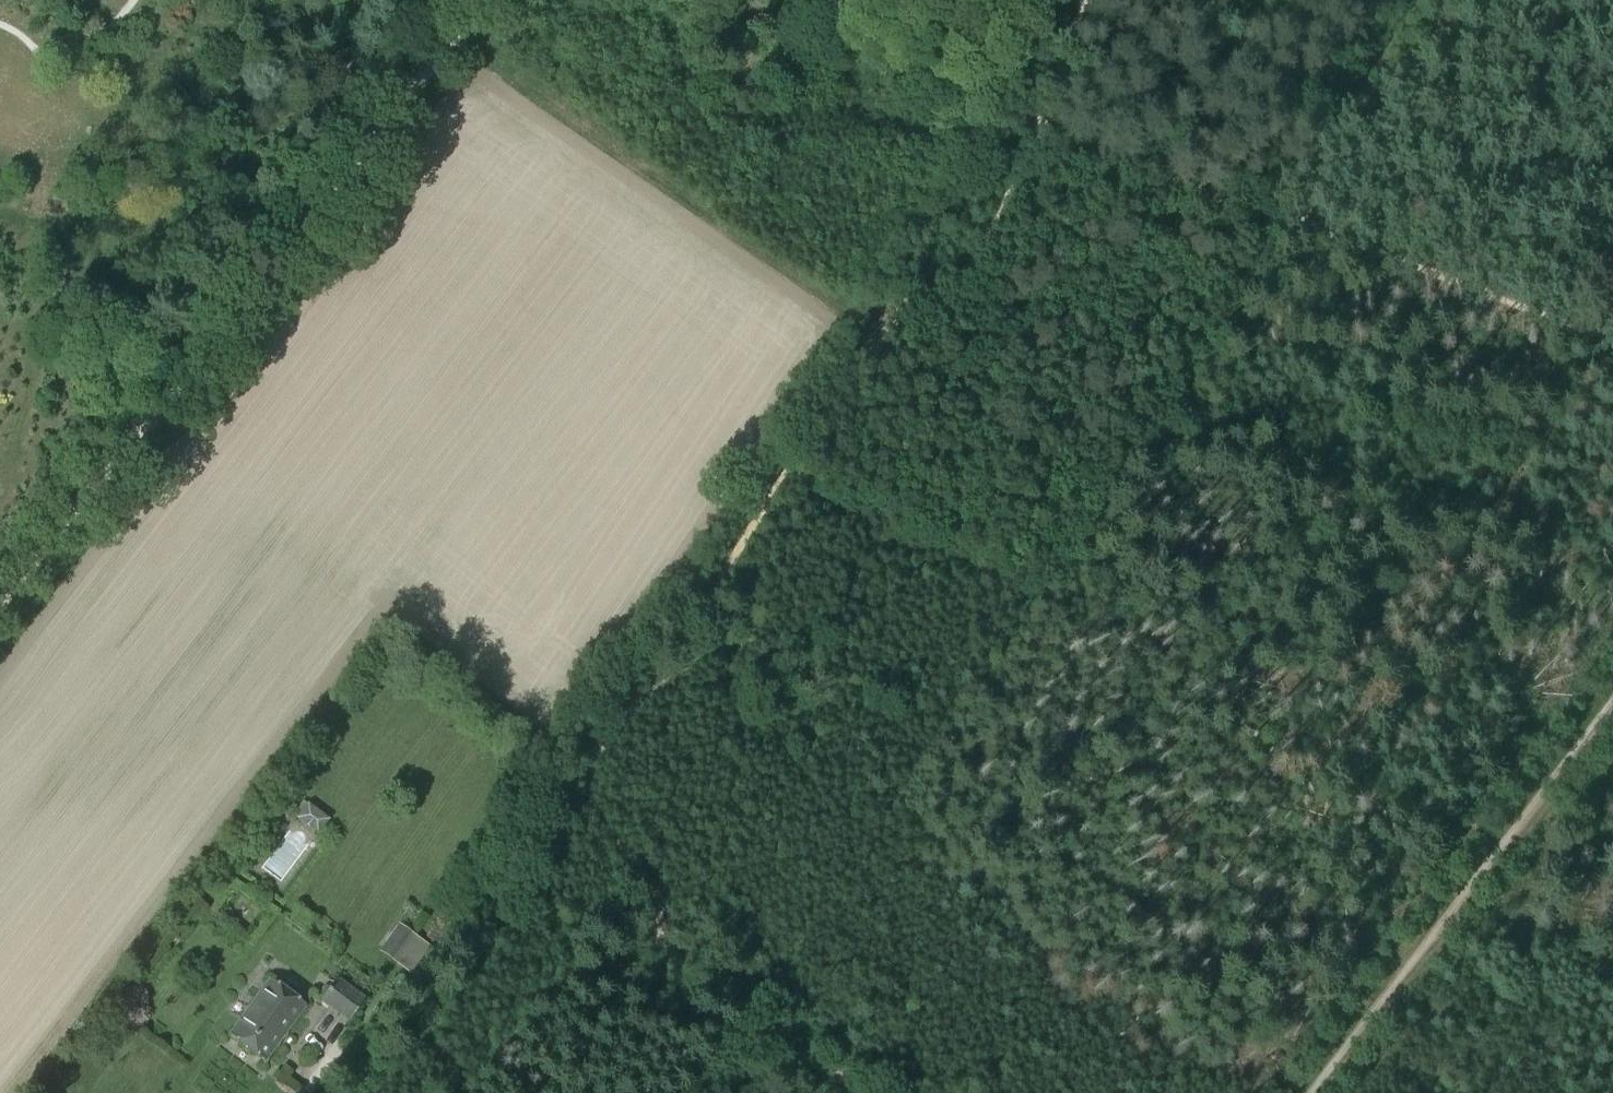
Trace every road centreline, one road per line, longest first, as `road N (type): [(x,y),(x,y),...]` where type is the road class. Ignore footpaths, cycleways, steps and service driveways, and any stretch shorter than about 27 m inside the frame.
road 1 (track): [(1311,215),(703,1092)]
road 2 (unclassified): [(0,607),(476,0)]
road 3 (track): [(1314,1092),(1612,705)]

